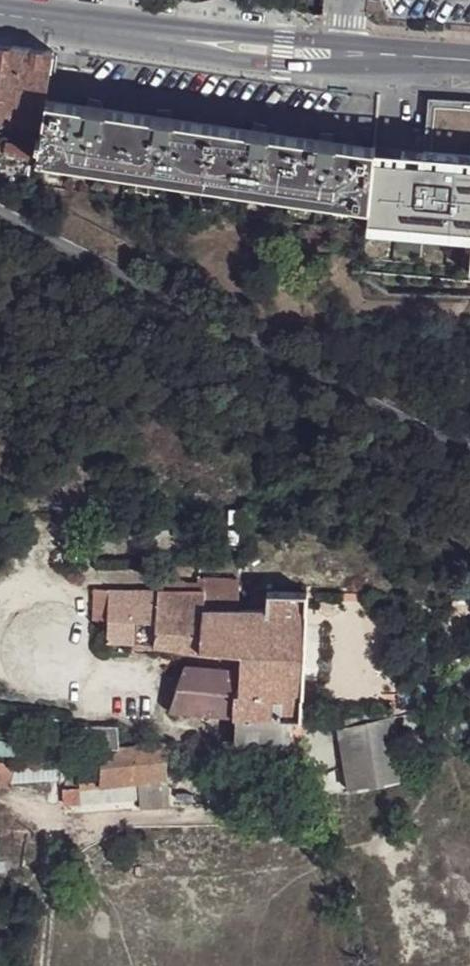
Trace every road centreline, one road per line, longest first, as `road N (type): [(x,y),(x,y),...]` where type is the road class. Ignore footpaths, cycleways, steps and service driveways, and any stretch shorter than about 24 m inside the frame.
road 1 (unclassified): [(469,451),(0,209)]
road 2 (secondary): [(0,13),(344,51)]
road 3 (secondary): [(344,51),(469,62)]

